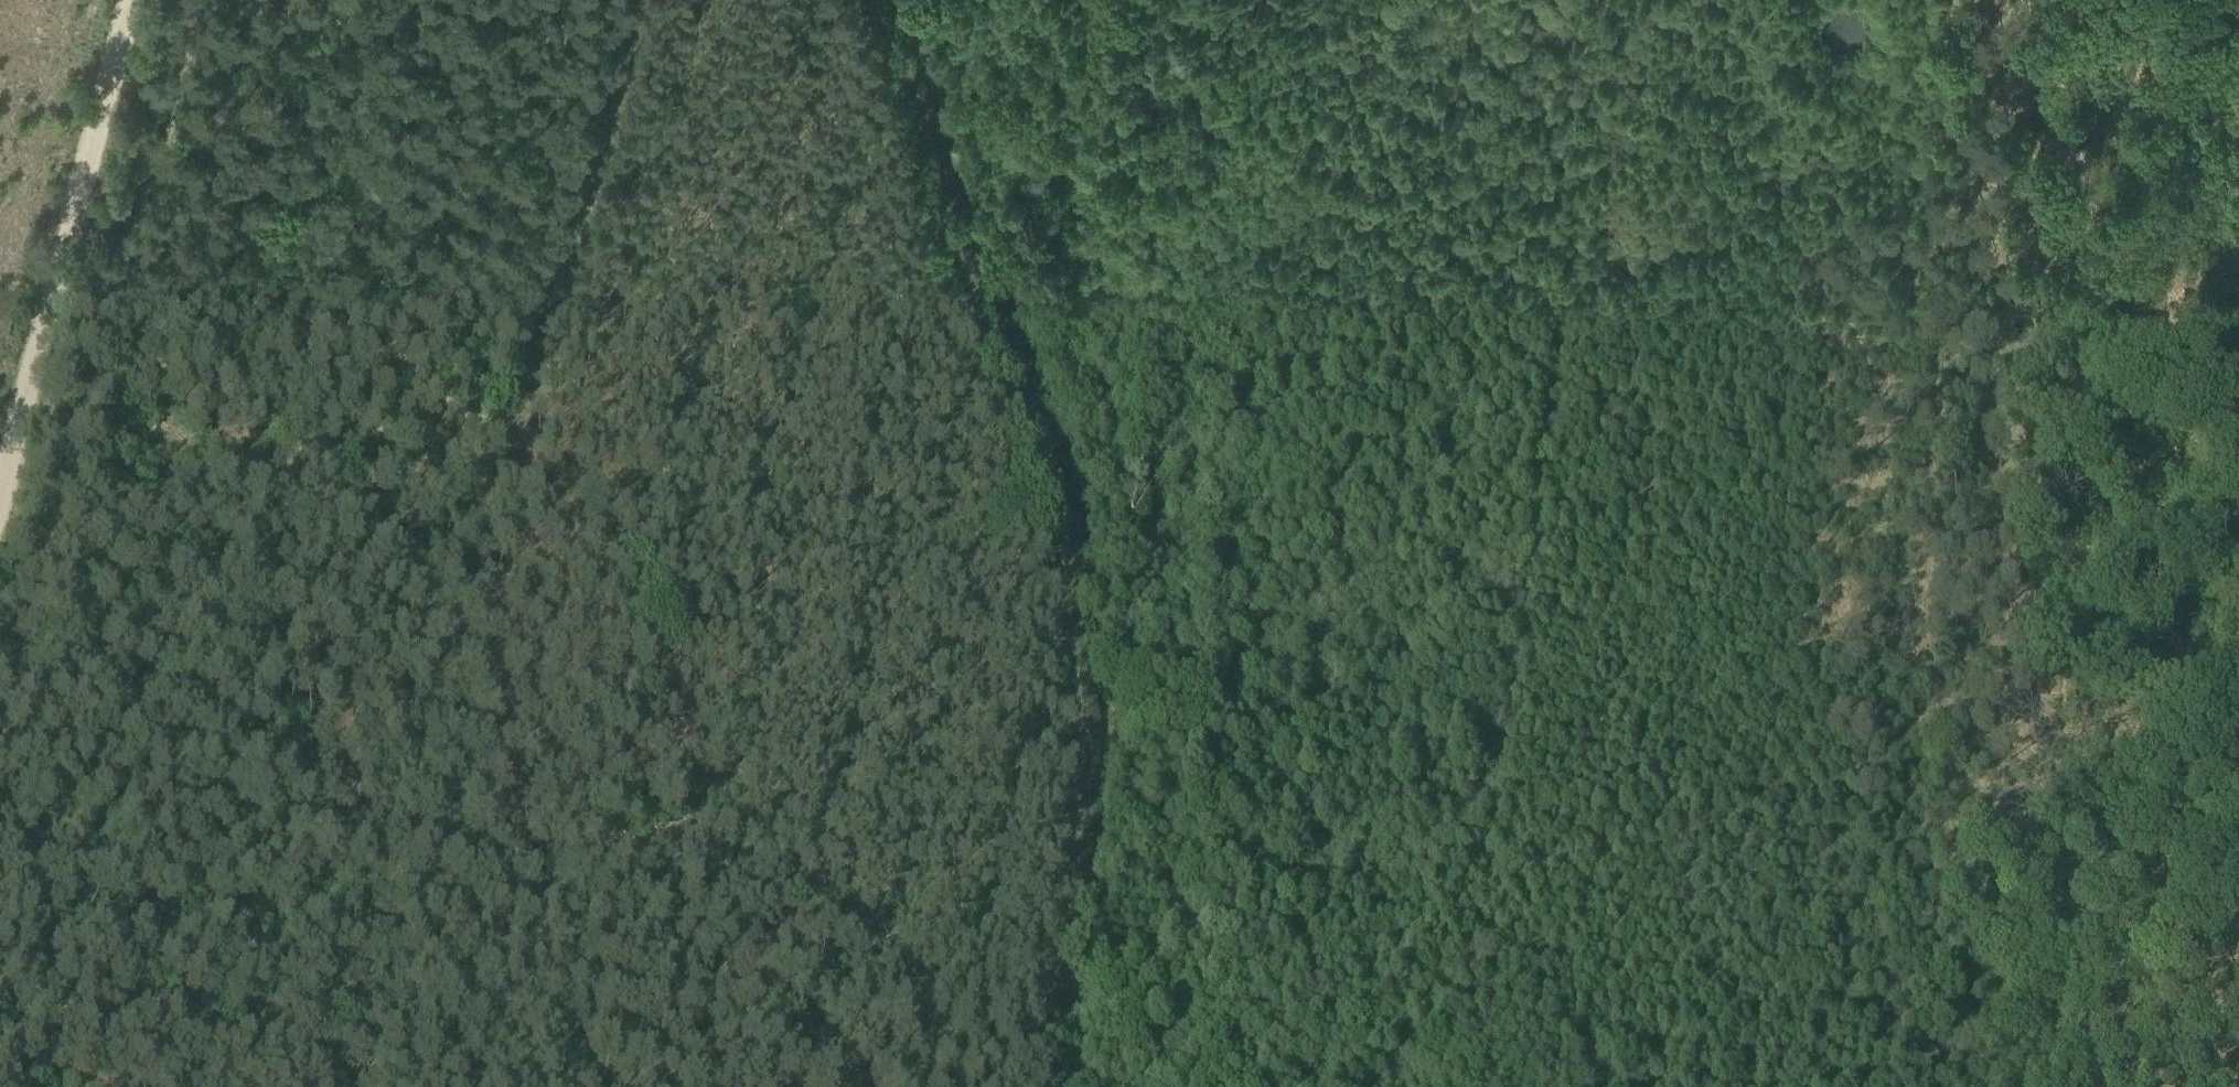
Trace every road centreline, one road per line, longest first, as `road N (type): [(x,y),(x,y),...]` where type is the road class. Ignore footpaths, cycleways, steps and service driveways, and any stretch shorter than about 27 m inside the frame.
road 1 (track): [(875,0),(974,296),(1031,397),(1062,595),(1079,790),(1056,1032),(1063,1086)]
road 2 (track): [(0,486),(128,0)]

